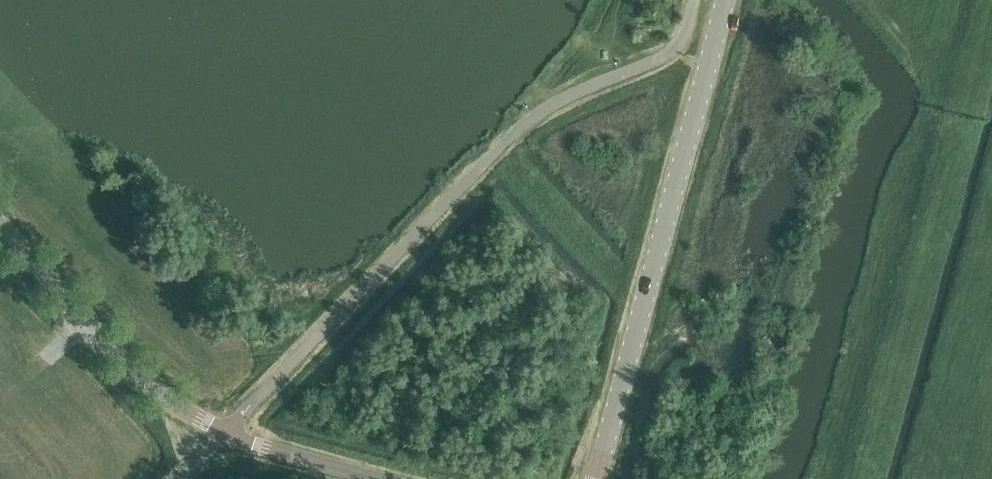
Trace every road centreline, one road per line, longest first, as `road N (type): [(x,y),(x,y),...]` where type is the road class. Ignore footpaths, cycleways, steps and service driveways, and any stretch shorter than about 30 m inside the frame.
road 1 (tertiary): [(594,478),(725,0)]
road 2 (unclassified): [(380,478),(245,440),(168,398),(0,226)]

